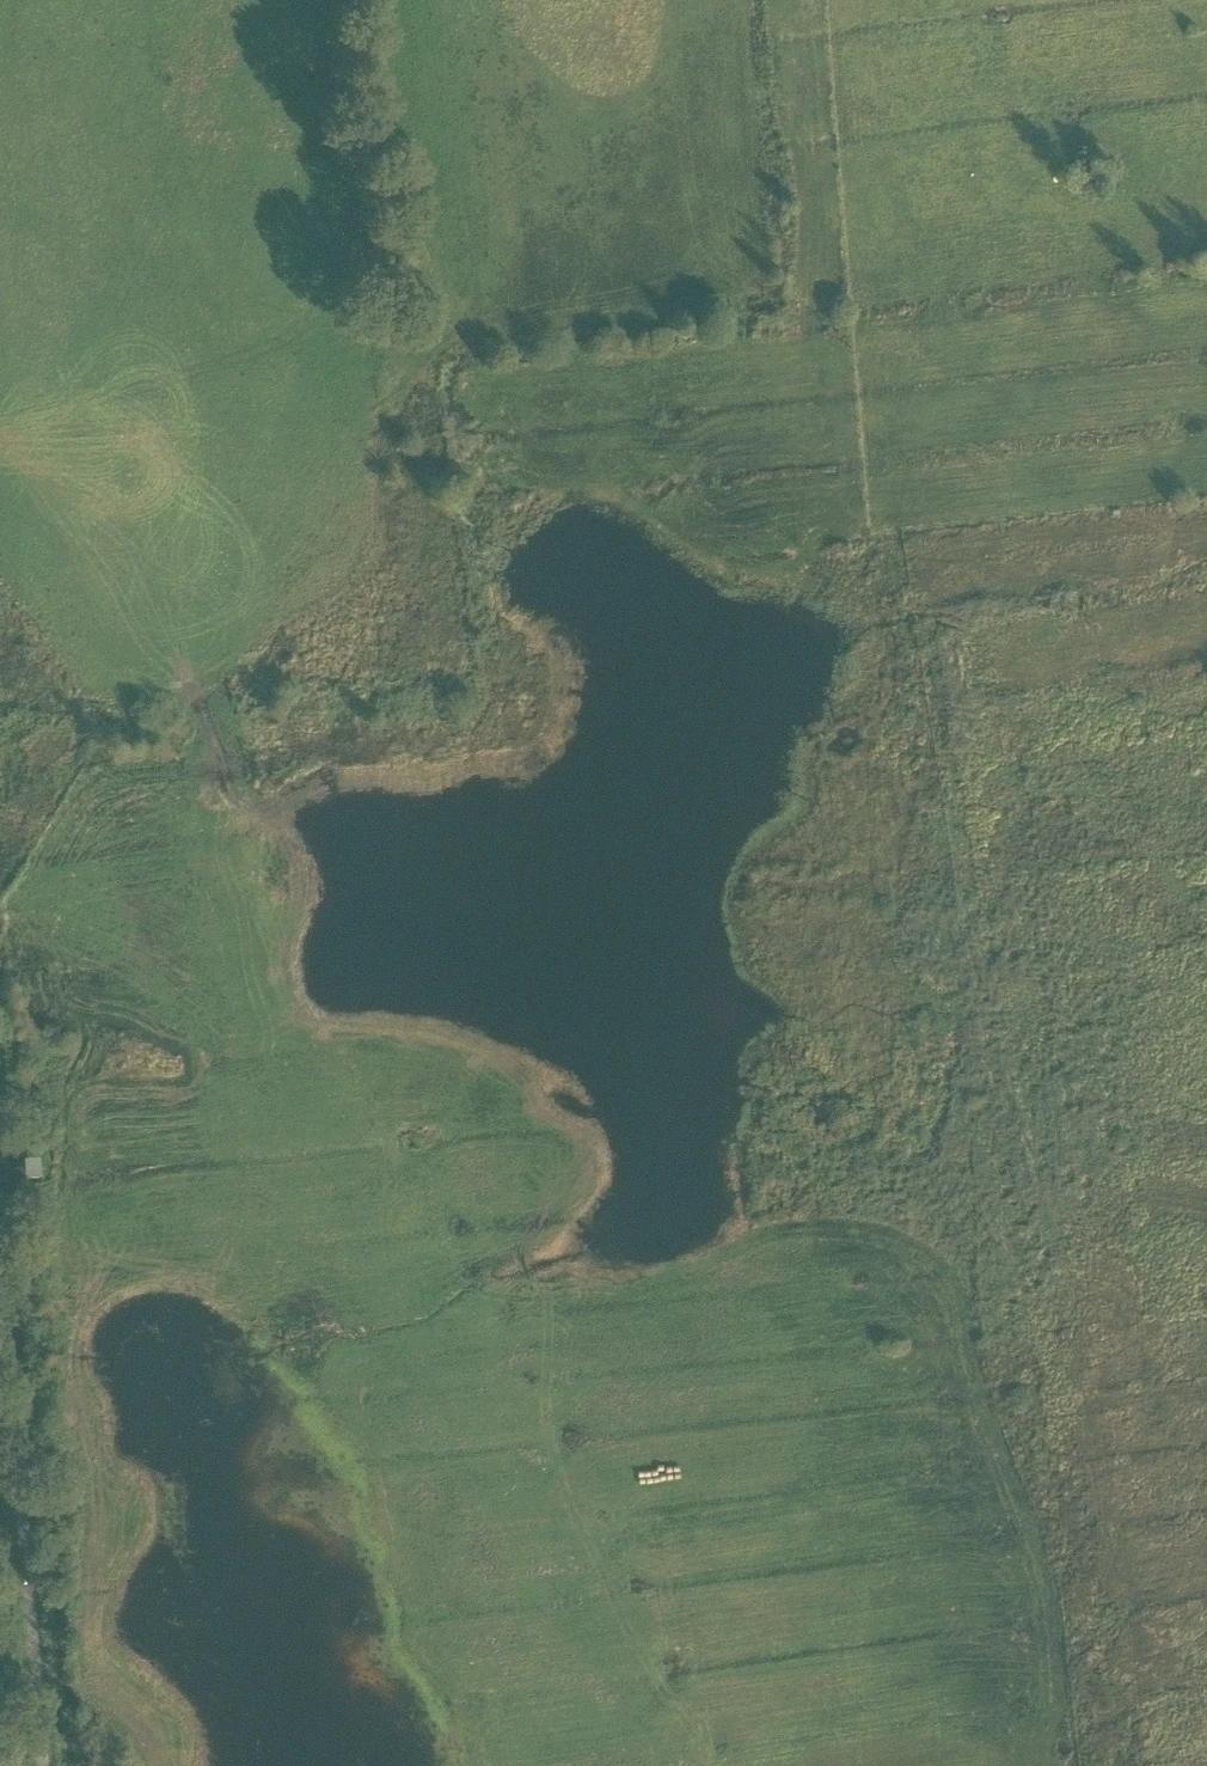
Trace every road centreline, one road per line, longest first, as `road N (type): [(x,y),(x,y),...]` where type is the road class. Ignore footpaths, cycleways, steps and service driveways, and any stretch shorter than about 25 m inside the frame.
road 1 (track): [(0,1330),(33,1765)]

